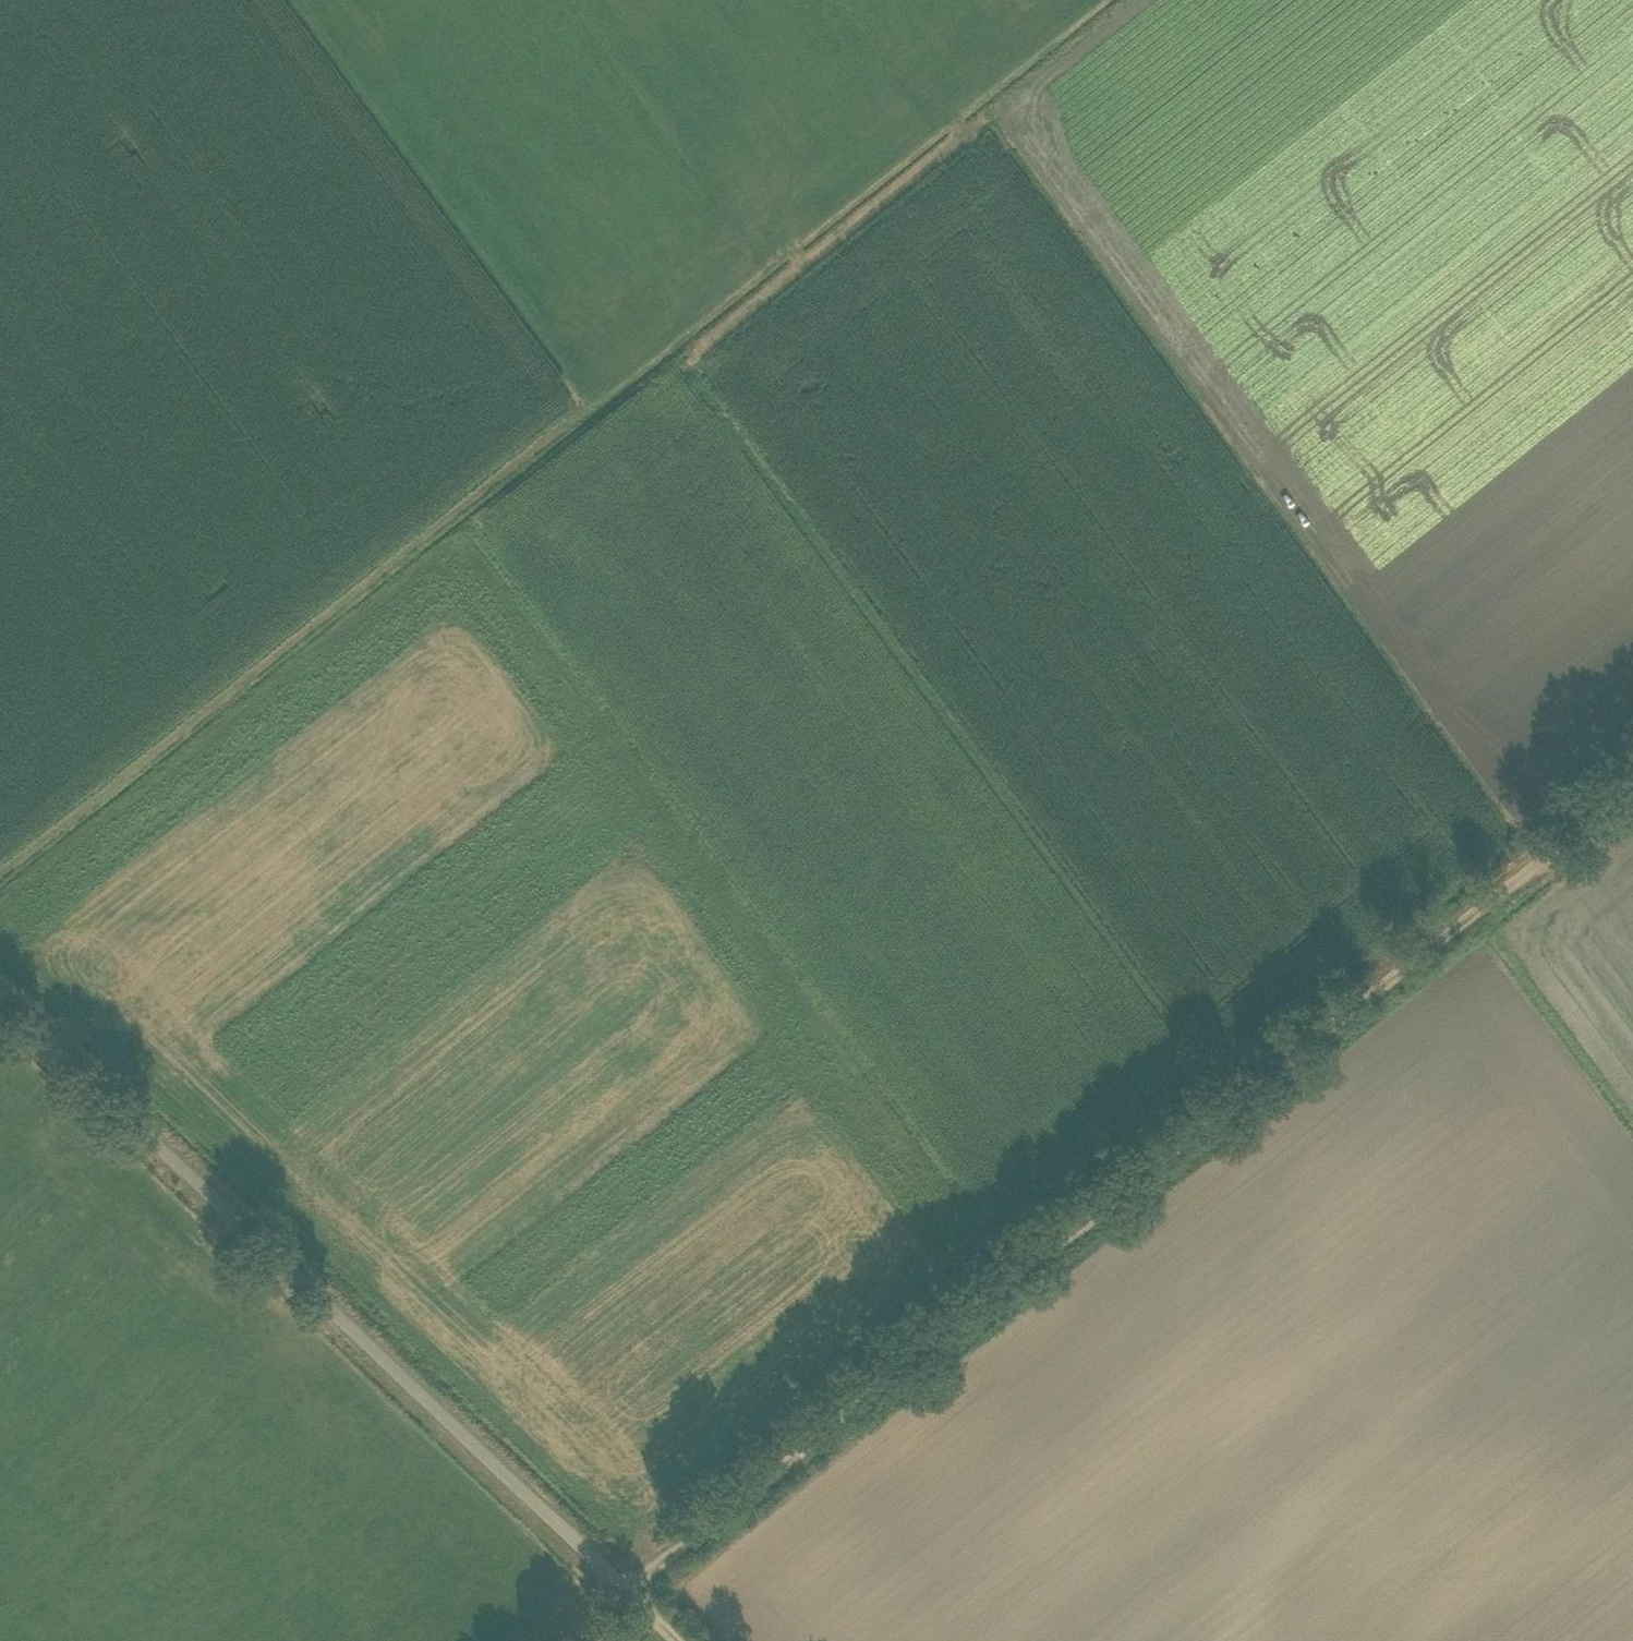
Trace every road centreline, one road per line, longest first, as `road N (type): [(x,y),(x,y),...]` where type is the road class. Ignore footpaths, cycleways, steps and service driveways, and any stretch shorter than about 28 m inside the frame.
road 1 (track): [(626,1590),(1632,787)]
road 2 (unclassified): [(568,1640),(626,1590),(0,995)]

